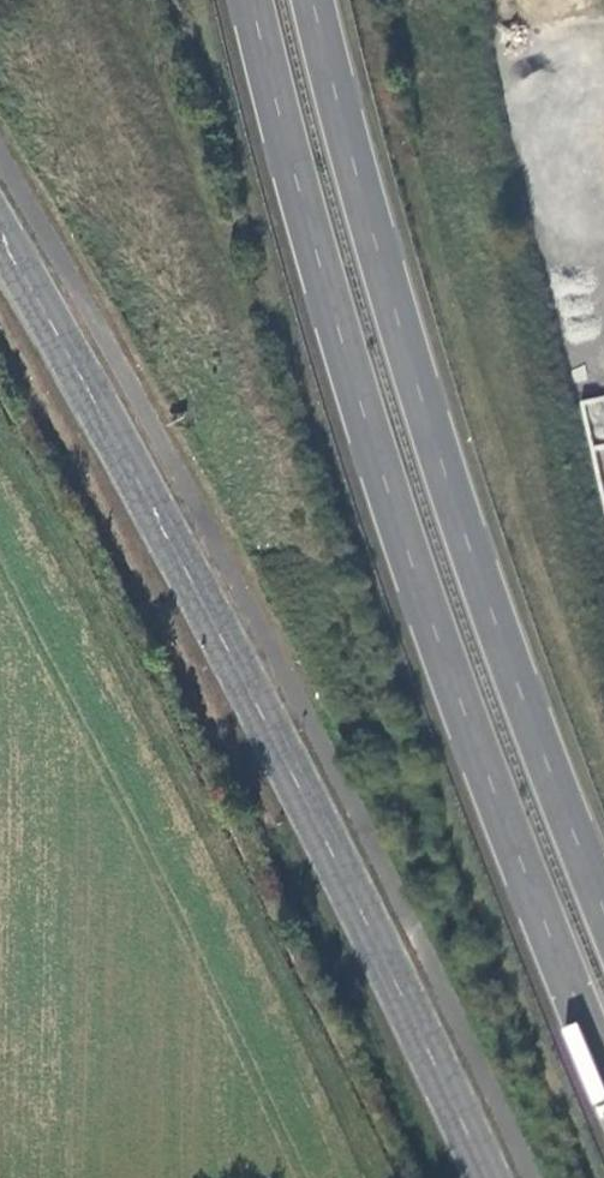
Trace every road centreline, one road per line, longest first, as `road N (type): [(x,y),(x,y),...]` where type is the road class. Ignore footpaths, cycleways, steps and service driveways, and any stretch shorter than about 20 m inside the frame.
road 1 (trunk): [(256,0),(427,624),(603,1048)]
road 2 (tertiary): [(0,237),(304,789),(486,1177)]
road 3 (trunk): [(603,883),(489,609),(320,0)]

